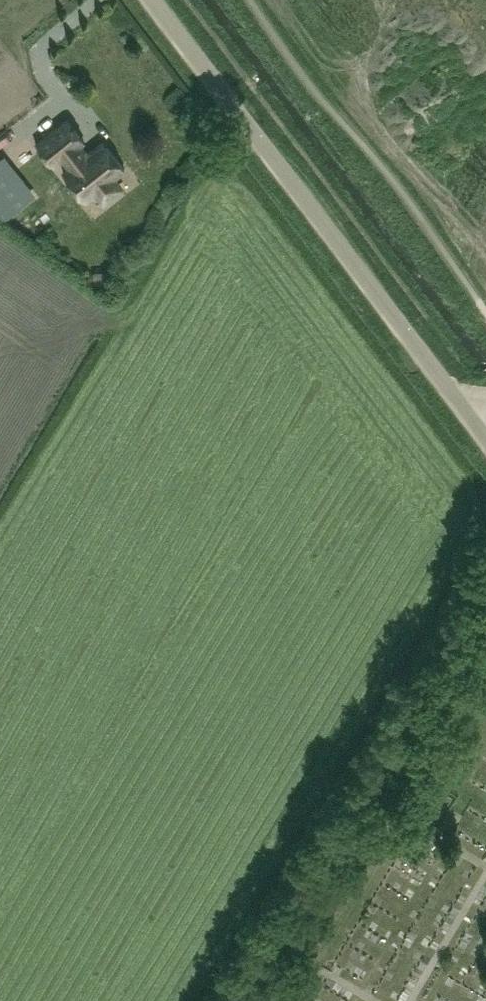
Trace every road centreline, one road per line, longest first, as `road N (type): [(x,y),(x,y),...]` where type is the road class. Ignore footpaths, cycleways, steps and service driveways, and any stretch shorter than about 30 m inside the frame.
road 1 (unclassified): [(468,416),(153,0)]

